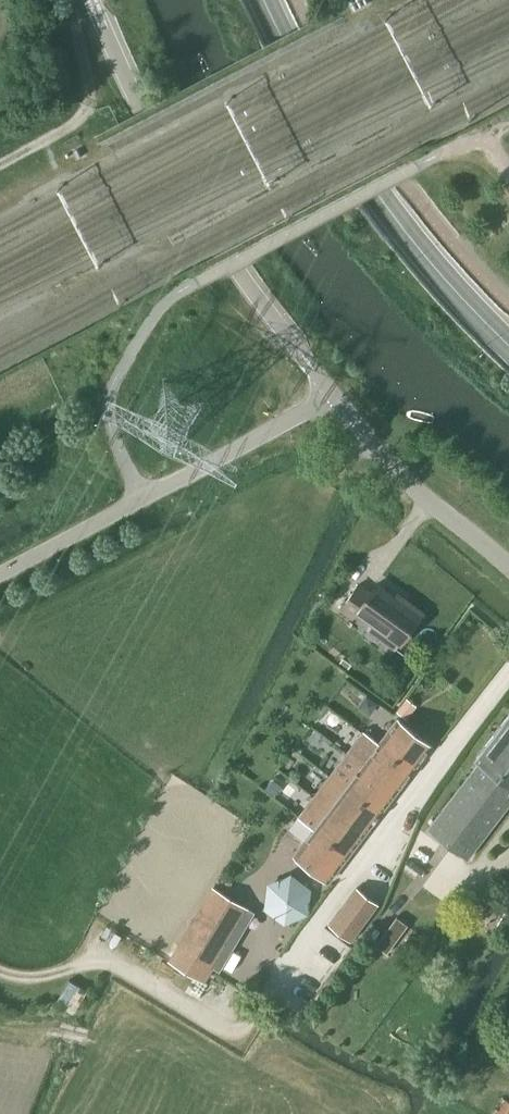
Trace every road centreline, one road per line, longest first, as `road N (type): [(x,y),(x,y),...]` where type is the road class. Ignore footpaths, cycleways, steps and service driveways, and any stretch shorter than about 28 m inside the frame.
road 1 (secondary): [(508,348),(387,221),(266,0)]
road 2 (unclassified): [(0,579),(332,397)]
road 3 (unclassified): [(508,574),(426,503),(332,397)]

